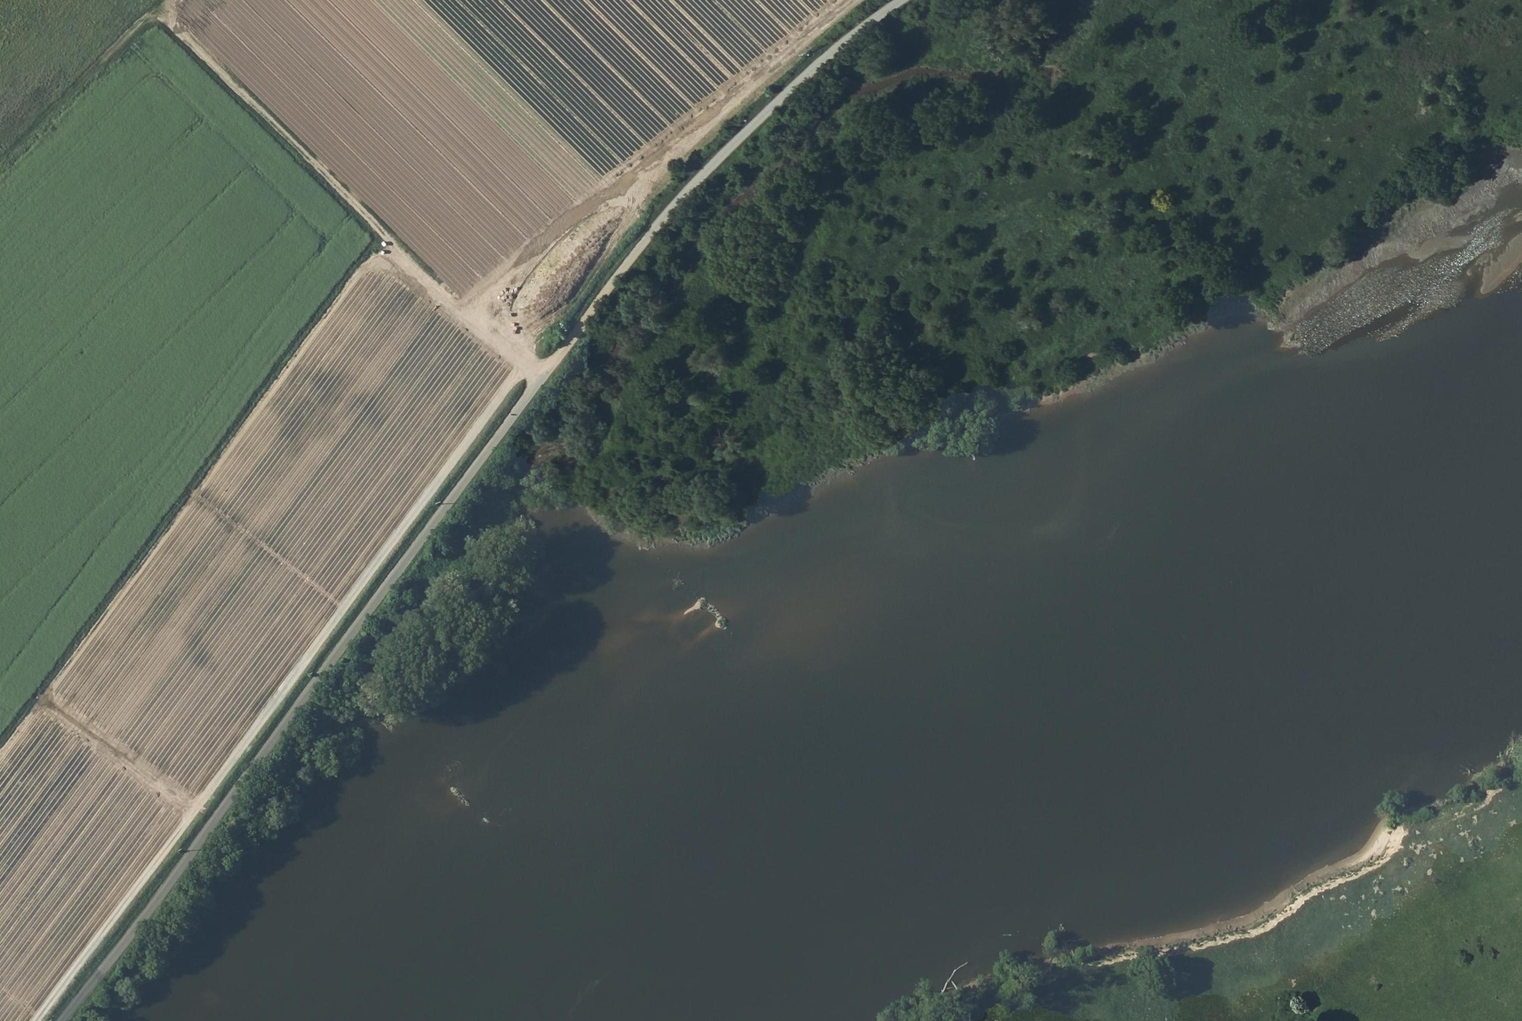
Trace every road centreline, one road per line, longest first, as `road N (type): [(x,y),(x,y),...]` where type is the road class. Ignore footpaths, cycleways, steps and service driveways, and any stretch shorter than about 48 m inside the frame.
road 1 (track): [(62,1020),(669,215),(820,58),(897,0)]
road 2 (track): [(163,0),(0,161)]

